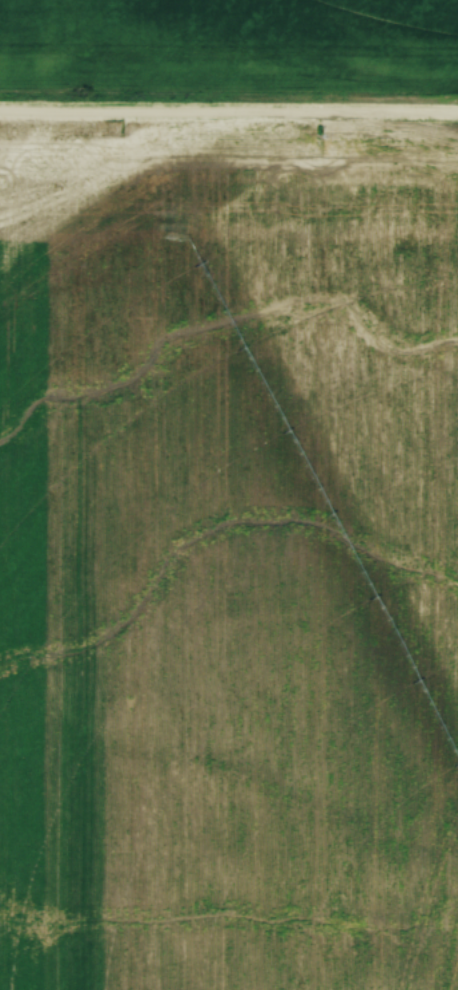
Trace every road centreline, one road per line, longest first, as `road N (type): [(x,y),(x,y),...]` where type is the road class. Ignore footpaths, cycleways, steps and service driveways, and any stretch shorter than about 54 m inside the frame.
road 1 (residential): [(0,110),(457,115)]

